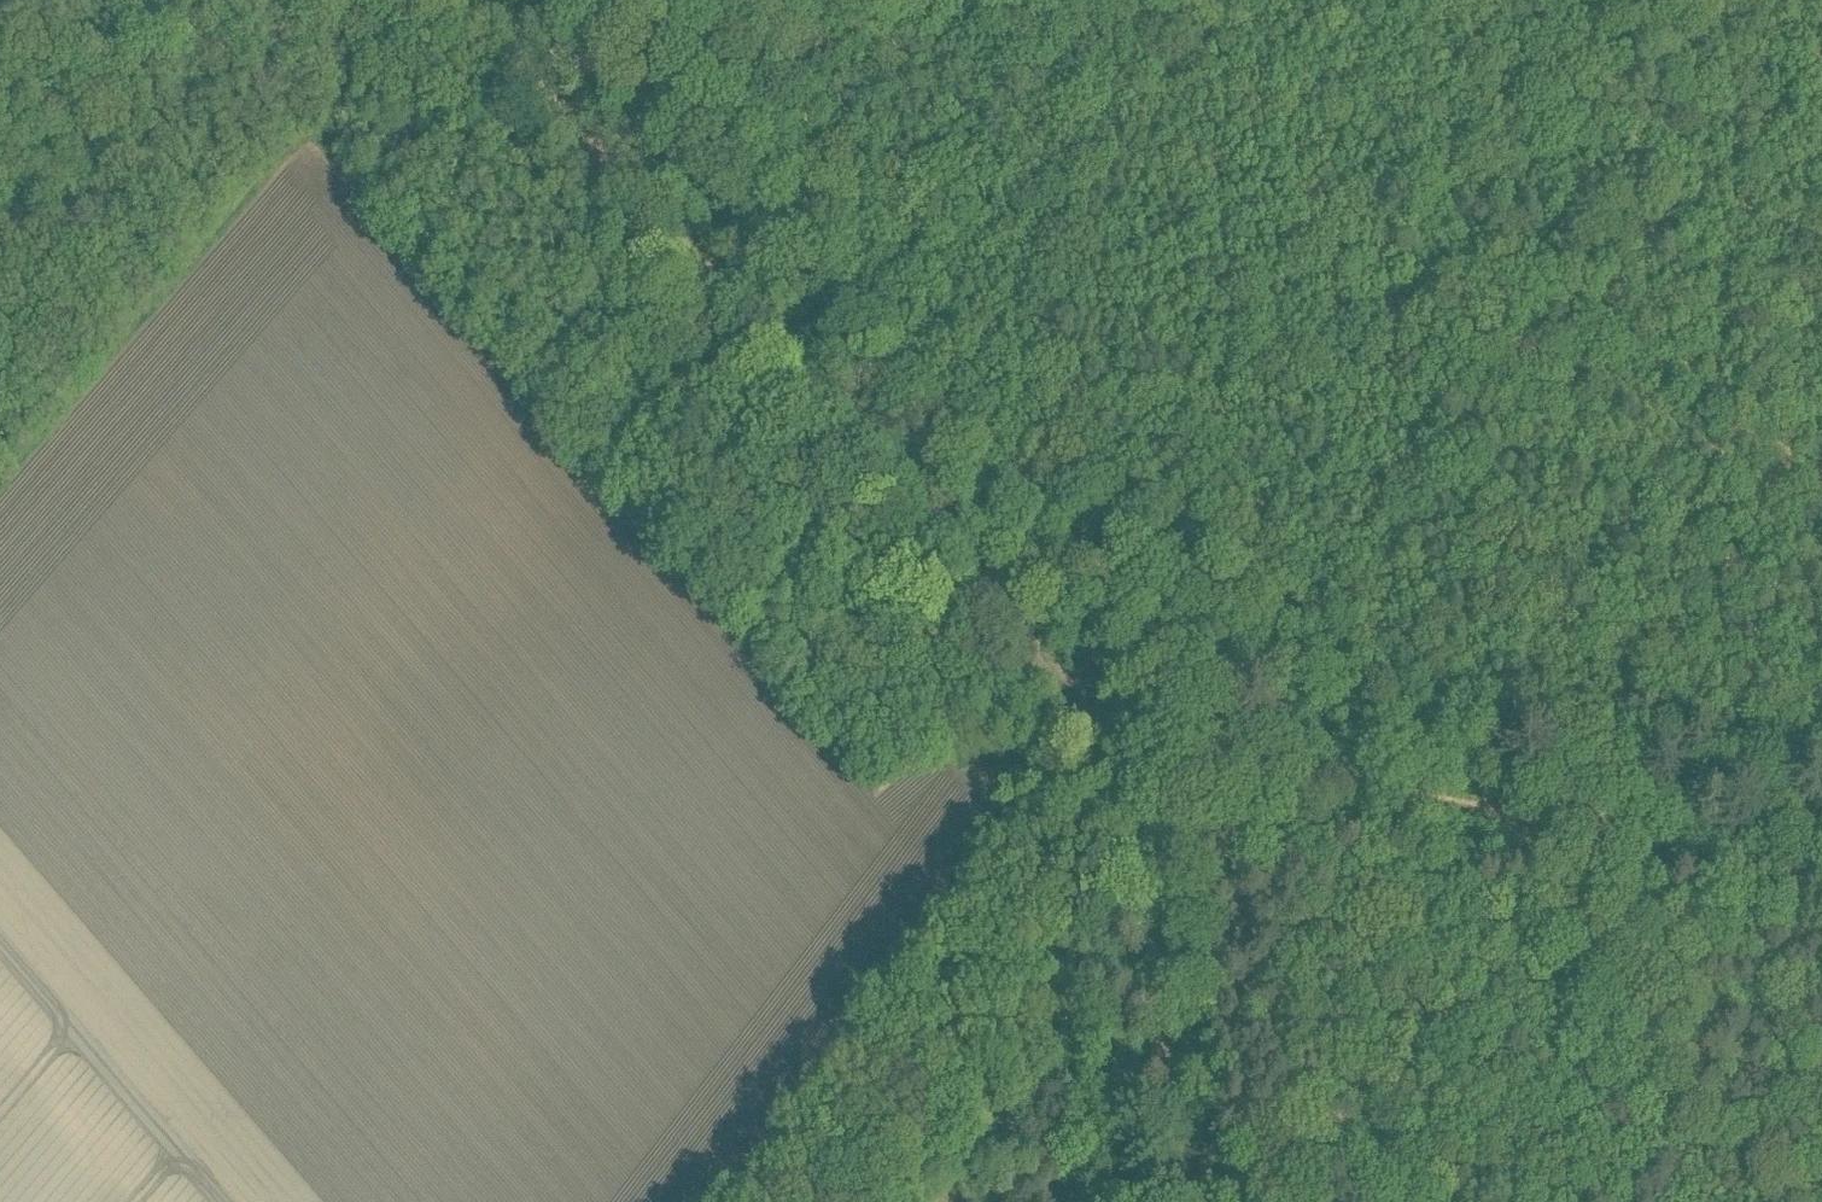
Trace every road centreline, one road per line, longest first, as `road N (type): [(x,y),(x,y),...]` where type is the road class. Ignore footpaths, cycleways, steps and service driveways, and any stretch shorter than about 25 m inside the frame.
road 1 (track): [(477,0),(1103,737),(1135,819),(1207,1201)]
road 2 (track): [(1103,737),(1821,887)]

